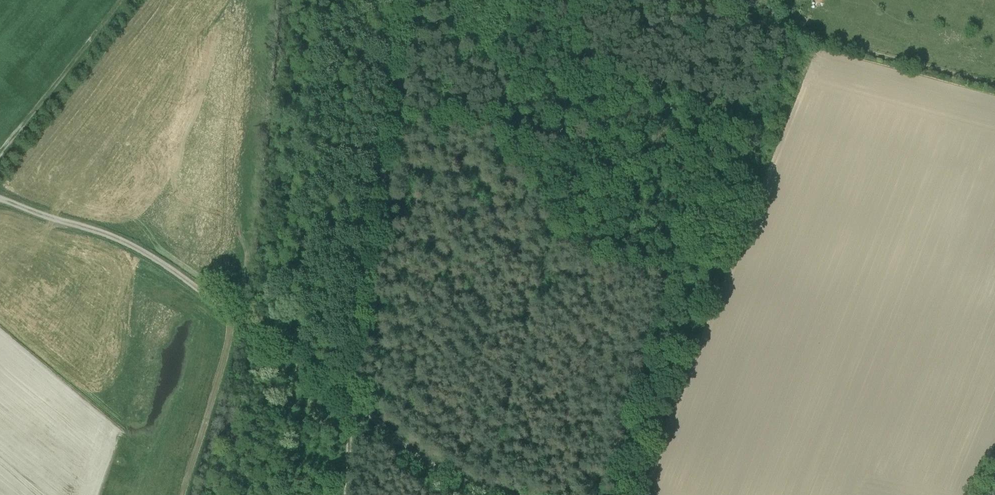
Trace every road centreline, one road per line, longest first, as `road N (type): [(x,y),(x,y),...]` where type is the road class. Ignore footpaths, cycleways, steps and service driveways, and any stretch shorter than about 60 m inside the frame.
road 1 (track): [(344,494),(415,0)]
road 2 (track): [(236,315),(353,396),(434,473),(504,494)]
road 3 (track): [(0,199),(73,228),(108,232),(236,315)]
road 4 (track): [(0,154),(122,0)]
road 5 (track): [(180,494),(236,315)]

